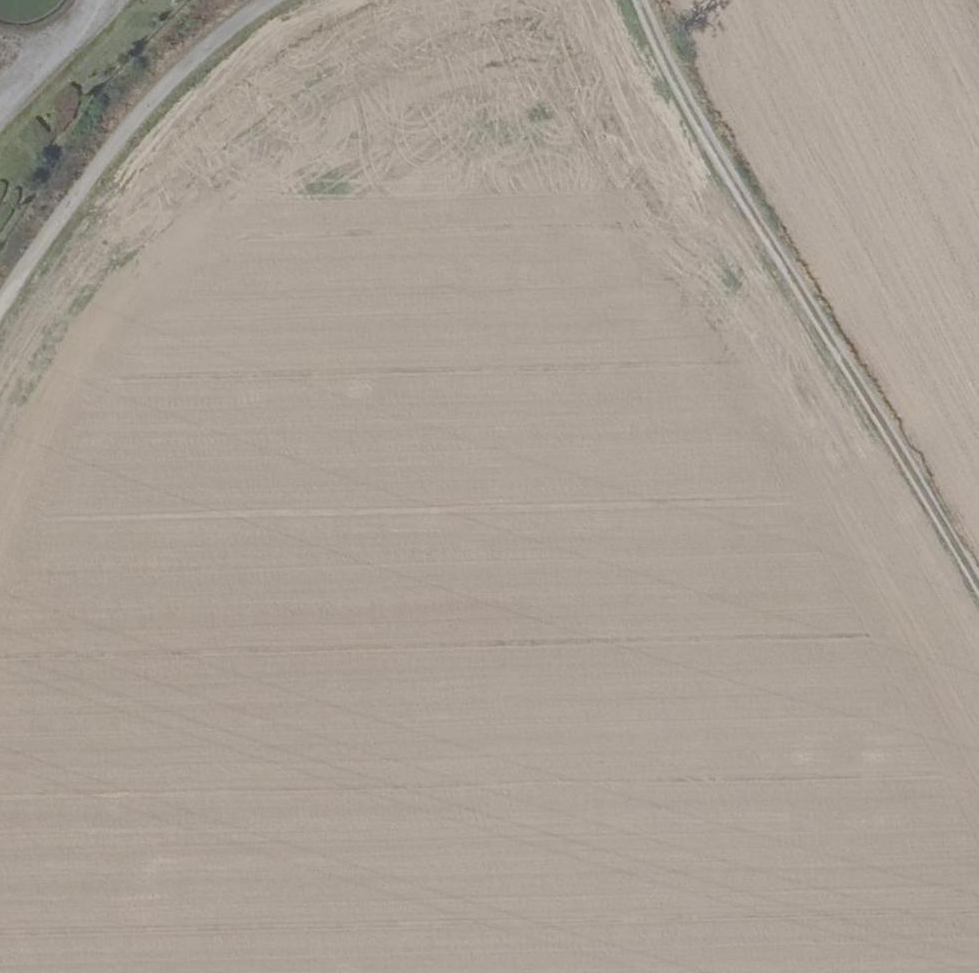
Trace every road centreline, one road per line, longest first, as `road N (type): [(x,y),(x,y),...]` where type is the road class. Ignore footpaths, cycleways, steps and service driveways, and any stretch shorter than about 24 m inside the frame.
road 1 (track): [(978,593),(927,493),(650,40),(639,0)]
road 2 (track): [(0,309),(138,112),(258,0)]

